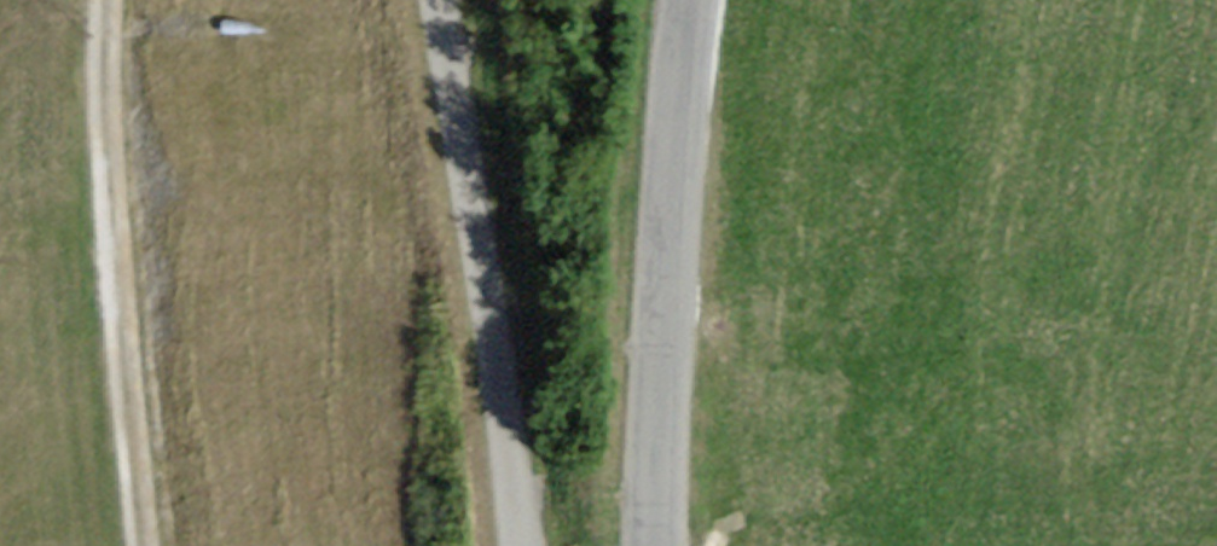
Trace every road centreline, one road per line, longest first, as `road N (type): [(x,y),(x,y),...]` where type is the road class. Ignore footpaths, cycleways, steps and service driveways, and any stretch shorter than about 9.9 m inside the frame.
road 1 (track): [(445,0),(532,545)]
road 2 (track): [(105,0),(104,121),(147,545)]
road 3 (unclassified): [(693,0),(664,294),(651,545)]

